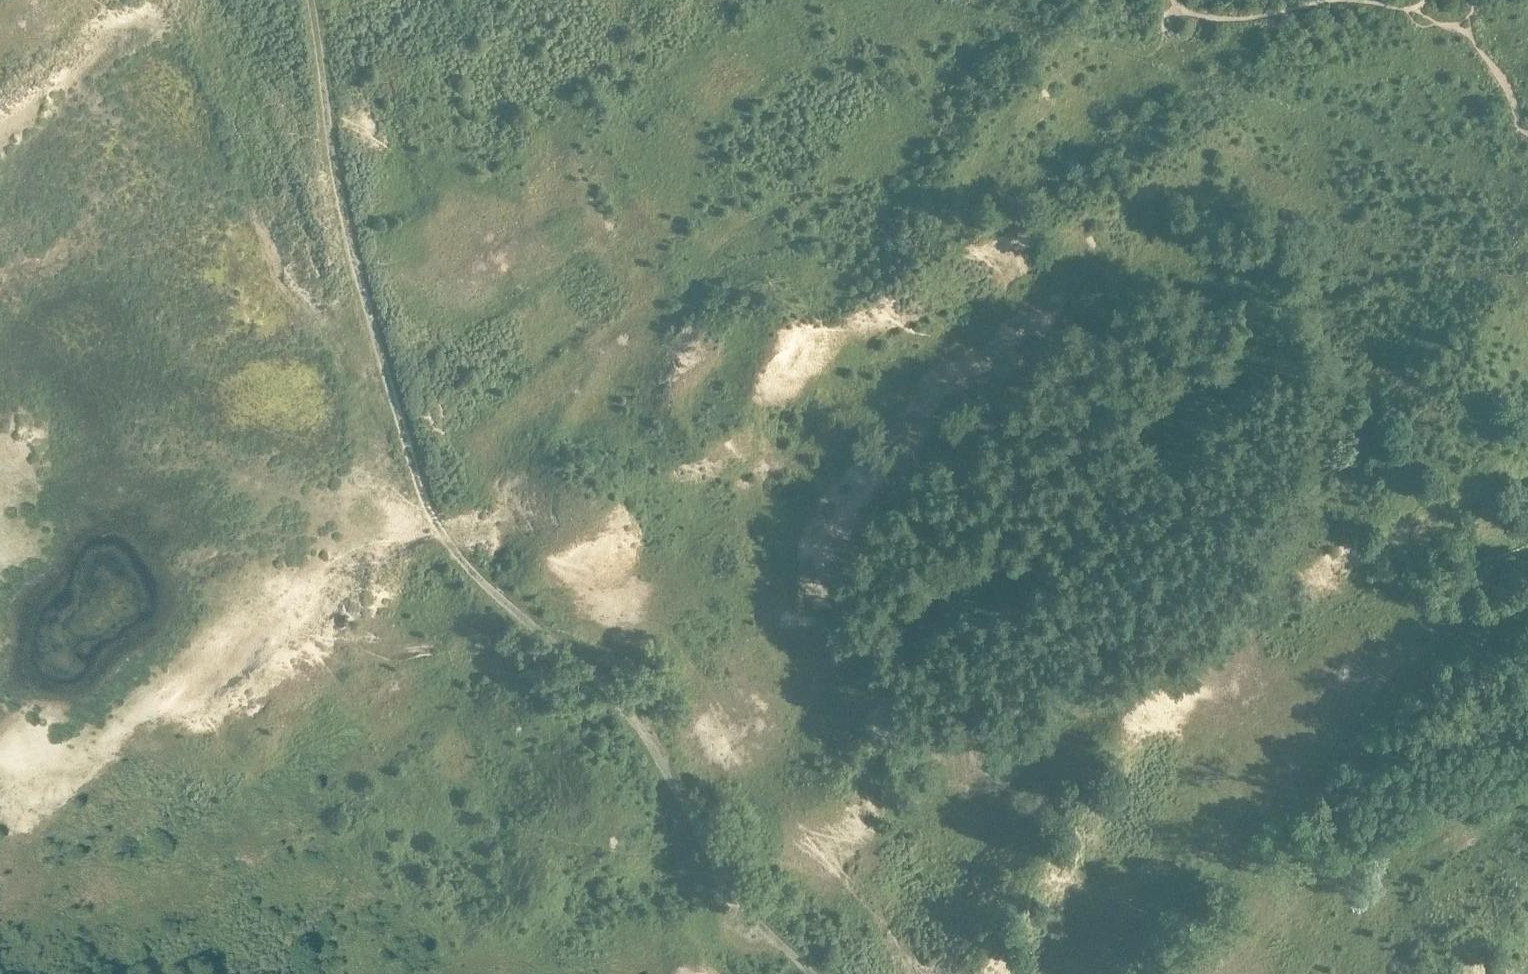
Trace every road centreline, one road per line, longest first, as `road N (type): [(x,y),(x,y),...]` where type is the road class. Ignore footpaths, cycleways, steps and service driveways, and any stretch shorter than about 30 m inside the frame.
road 1 (track): [(151,0),(0,95)]

